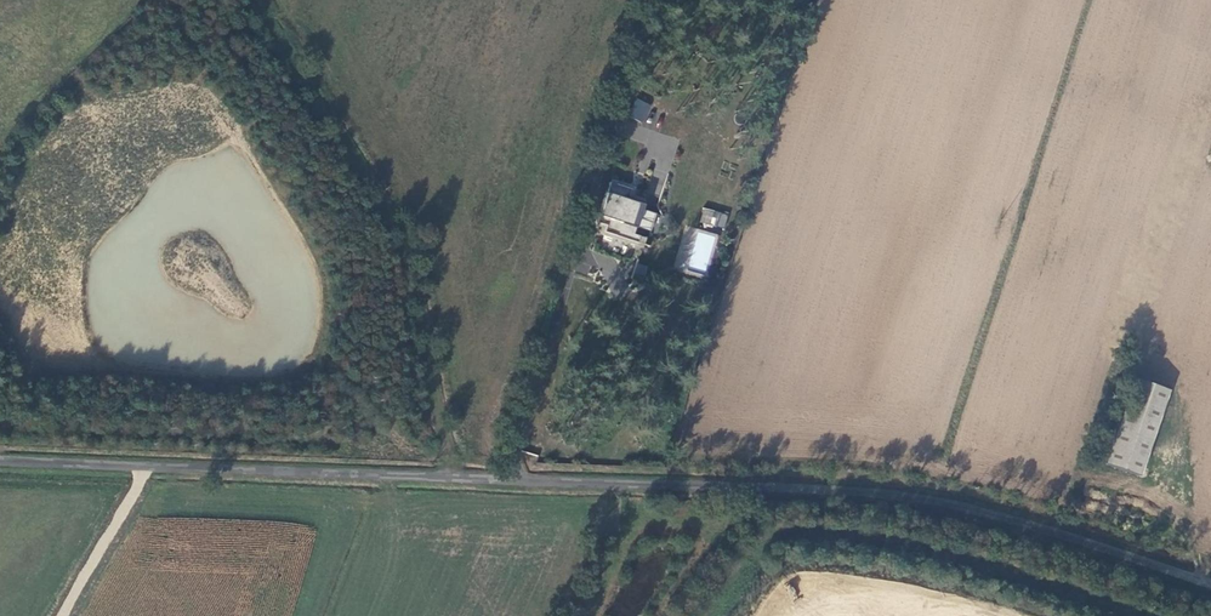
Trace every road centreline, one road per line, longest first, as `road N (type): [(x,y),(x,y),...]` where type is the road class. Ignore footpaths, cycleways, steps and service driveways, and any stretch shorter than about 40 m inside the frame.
road 1 (unclassified): [(0,462),(903,491),(1210,582)]
road 2 (track): [(449,477),(404,230),(265,0)]

